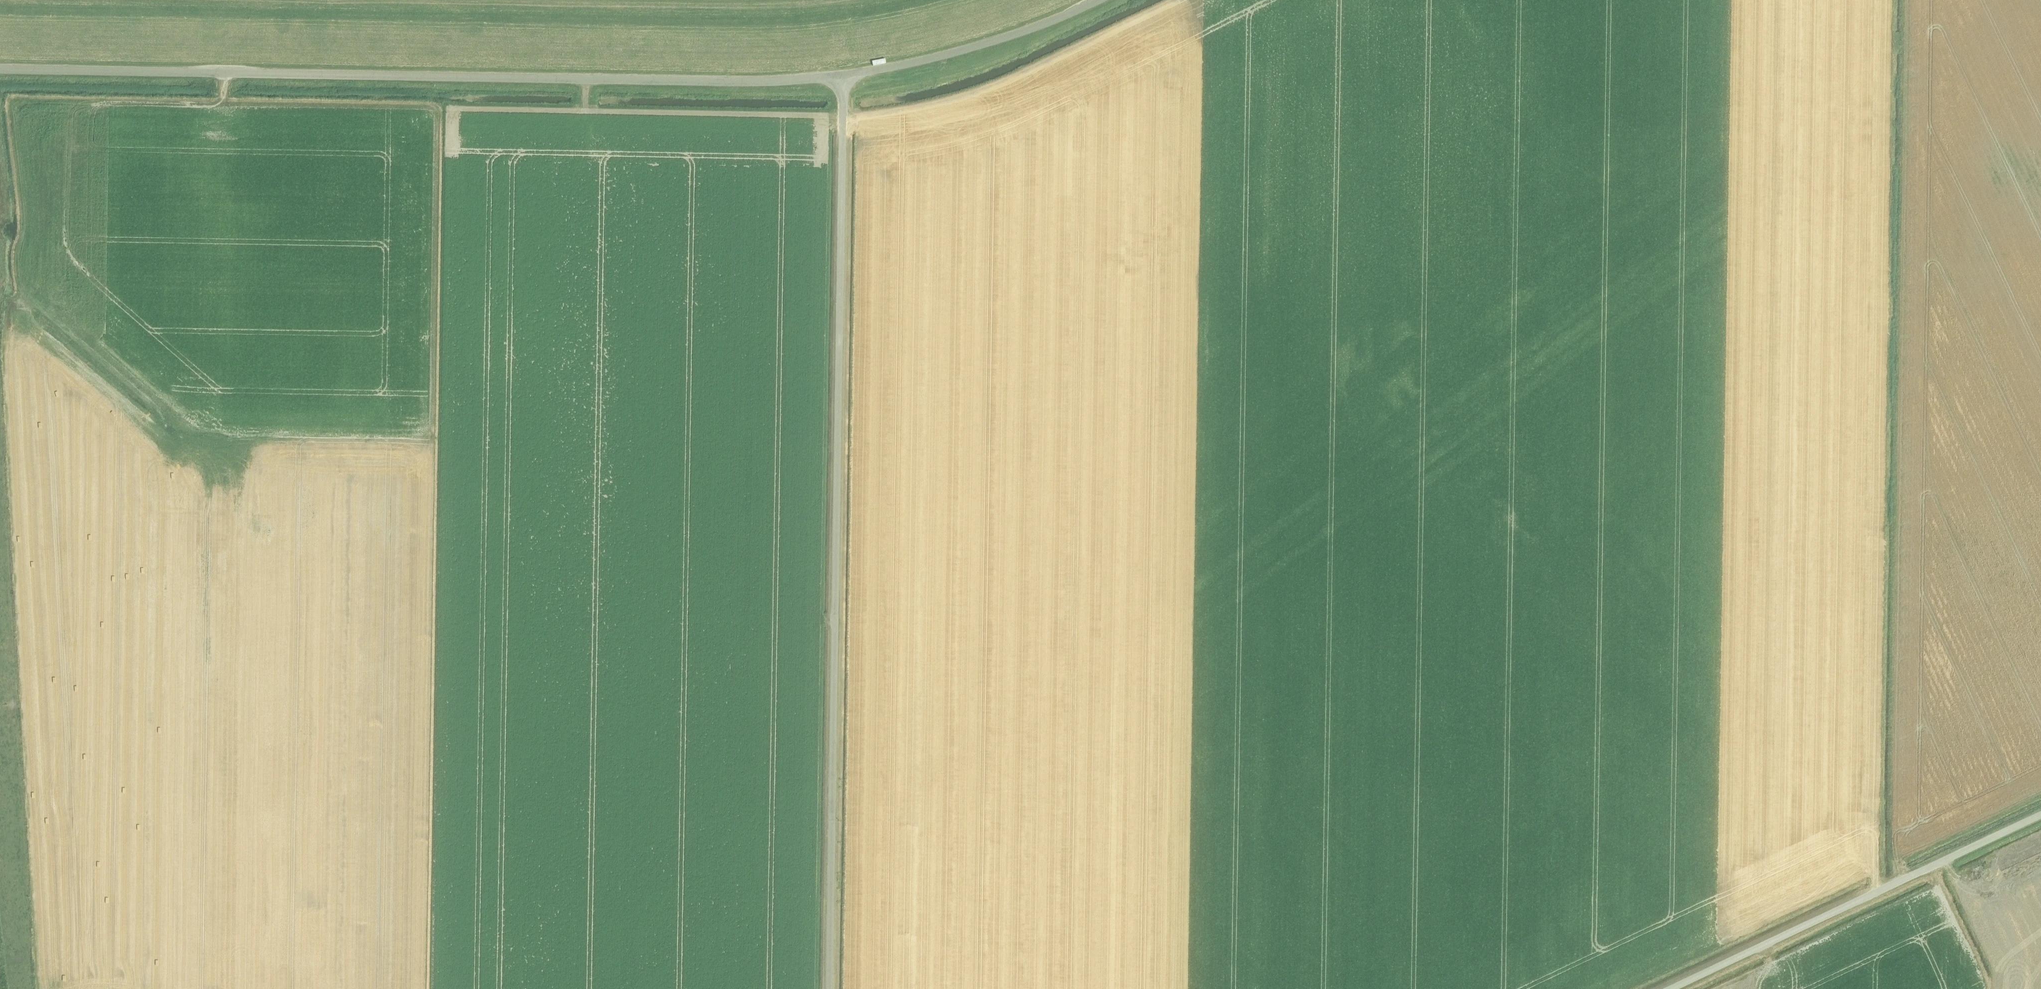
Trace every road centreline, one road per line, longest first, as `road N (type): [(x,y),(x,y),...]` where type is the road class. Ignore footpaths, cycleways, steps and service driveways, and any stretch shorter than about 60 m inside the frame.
road 1 (unclassified): [(831,988),(845,76)]
road 2 (unclassified): [(845,76),(765,84),(0,72)]
road 3 (unclassified): [(1673,988),(2040,818)]
road 4 (unclassified): [(1101,0),(986,45),(845,76)]

